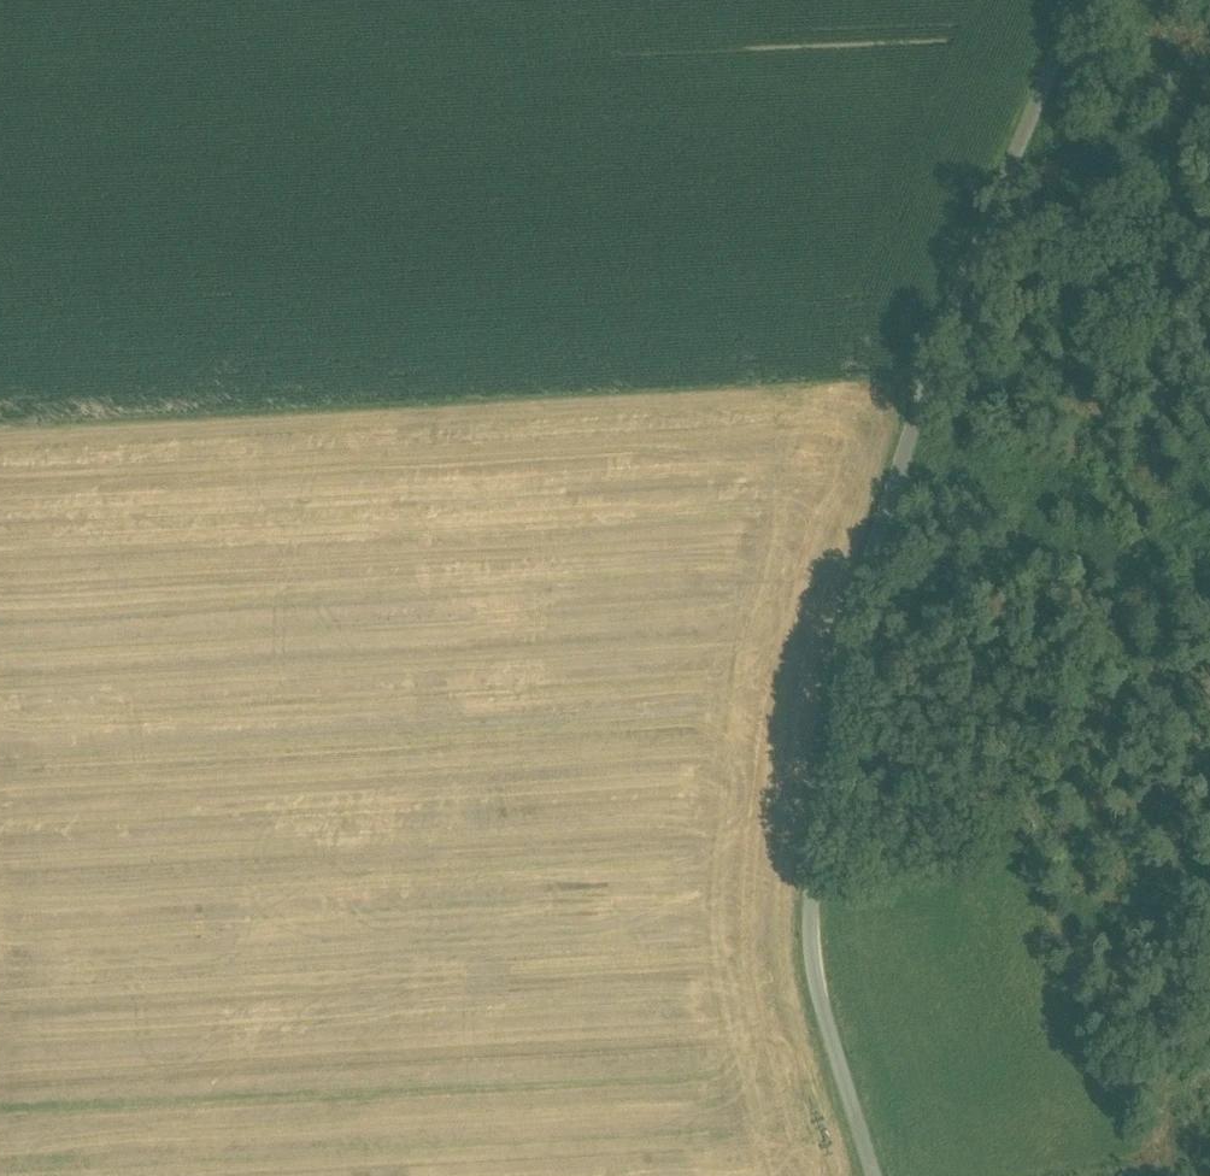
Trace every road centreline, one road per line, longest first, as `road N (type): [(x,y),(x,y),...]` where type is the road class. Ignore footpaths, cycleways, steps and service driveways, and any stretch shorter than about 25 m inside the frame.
road 1 (residential): [(1084,0),(889,525),(822,788),(809,935),(854,1175)]

